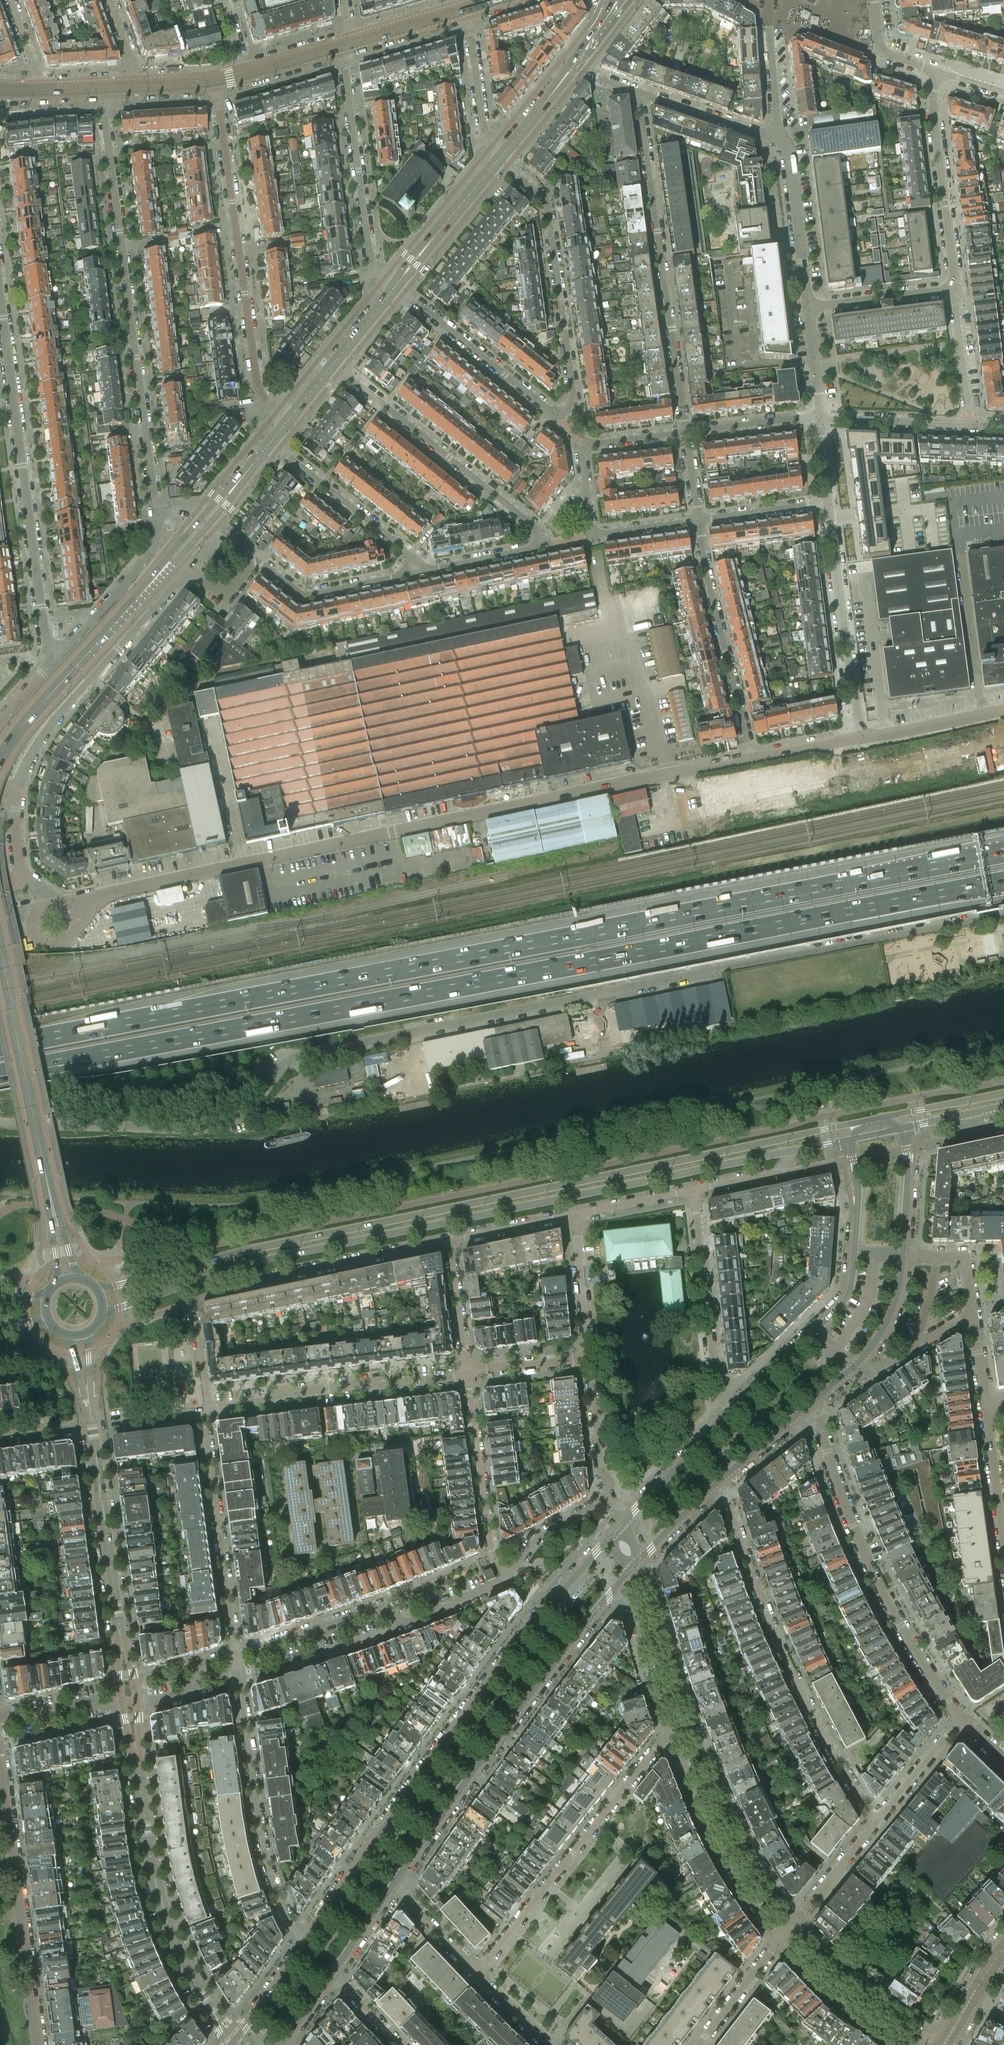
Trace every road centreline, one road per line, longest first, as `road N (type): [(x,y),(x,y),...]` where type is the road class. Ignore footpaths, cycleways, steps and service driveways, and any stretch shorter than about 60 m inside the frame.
road 1 (unclassified): [(0,1120),(212,1125),(241,1111),(278,1069),(305,1054),(1003,914)]
road 2 (motorway): [(1003,855),(0,1045)]
road 3 (motorway): [(0,1073),(1003,883)]
road 4 (secondary): [(865,1121),(95,1287)]
road 5 (unclassified): [(59,900),(752,758)]
road 6 (secondary): [(241,1267),(794,1149)]
road 7 (residential): [(395,286),(564,424),(574,399),(545,196),(493,160)]
road 8 (residential): [(610,1538),(457,1726),(307,1941)]
road 9 (residential): [(156,513),(99,87)]
road 10 (residential): [(418,574),(541,546),(543,537),(333,362)]
road 11 (residential): [(392,1885),(622,1578)]
road 12 (residential): [(257,558),(224,597),(190,570),(44,737),(17,793)]
road 13 (residential): [(719,1481),(806,1702),(874,1824)]
road 14 (residential): [(0,297),(51,662)]
road 15 (residential): [(960,1721),(877,1581),(813,1405)]
road 16 (residential): [(638,92),(685,434)]
road 17 (residential): [(214,80),(258,389),(276,411)]
road 18 (residential): [(671,1733),(476,1975)]
road 19 (tertiary): [(230,2044),(165,1917),(136,1758)]
road 20 (residential): [(513,1569),(503,1582),(409,1622),(376,1607),(235,1655)]
road 21 (residential): [(698,520),(593,534),(585,485),(581,446),(685,434)]
road 22 (residential): [(235,1655),(267,1863),(292,1926),(307,1941)]
road 23 (residential): [(40,2044),(0,1751)]
road 24 (tertiary): [(54,1218),(0,960)]
road 25 (residential): [(208,1409),(467,1372)]
road 26 (tertiary): [(0,758),(167,565)]
road 27 (residential): [(395,286),(371,262),(341,45)]
road 28 (residential): [(203,1412),(235,1655)]
road 29 (residential): [(698,520),(752,758)]
road 30 (residential): [(861,738),(827,504)]
road 31 (residential): [(671,1733),(728,1863),(780,1939)]
road 32 (residential): [(732,1413),(716,1394),(693,1190)]
road 33 (residential): [(793,1922),(748,1855),(691,1726)]
road 34 (residential): [(951,289),(932,98),(938,73)]
road 35 (residential): [(241,1267),(265,1279),(449,1241)]
road 36 (residential): [(467,1372),(491,1549),(513,1569)]
road 37 (residential): [(271,442),(407,550),(418,574)]
road 38 (residential): [(938,2044),(857,1987),(793,1922)]
road 39 (residential): [(814,416),(1003,427)]
road 40 (residential): [(51,662),(152,549),(156,513)]
road 41 (residential): [(809,307),(787,143),(778,129)]
road 42 (residential): [(418,574),(303,596),(257,558)]
road 43 (residential): [(691,1726),(639,1560)]
road 44 (residential): [(622,1578),(671,1733)]
road 45 (residential): [(780,1939),(840,2001),(900,2044)]
road 46 (tertiary): [(395,286),(493,160)]
road 47 (residential): [(467,8),(493,160)]
road 48 (residential): [(732,1413),(623,1520)]
road 49 (residential): [(638,92),(765,134),(778,129)]
road 50 (secondary): [(102,1315),(241,1267)]
road 51 (unclassified): [(861,738),(1003,710)]
road 52 (residential): [(585,1358),(574,1214)]
road 53 (residential): [(809,307),(951,289)]
road 54 (residential): [(609,1497),(585,1358)]
road 55 (residential): [(874,1824),(960,1721)]
road 56 (residential): [(449,1241),(467,1372)]
road 57 (residential): [(780,1939),(700,2044)]
road 58 (residential): [(1003,1539),(987,1409)]
road 59 (residential): [(825,1321),(732,1413)]
road 60 (residential): [(685,434),(814,416)]
road 61 (residential): [(827,504),(698,520)]
road 62 (residential): [(778,129),(767,0)]
road 63 (residential): [(307,1941),(230,2044)]
road 64 (residential): [(449,1241),(574,1214)]
road 65 (residential): [(793,1922),(874,1824)]
road 66 (residential): [(858,1363),(887,1362),(972,1313)]
road 67 (residential): [(59,900),(20,870),(17,793)]
road 68 (tertiary): [(493,160),(574,64)]
road 69 (residential): [(901,1253),(902,1128)]
road 70 (tertiary): [(119,1635),(103,1512)]
road 71 (residential): [(476,1975),(392,1885)]
road 72 (residential): [(609,1497),(540,1536),(513,1569)]
road 73 (residential): [(574,1214),(693,1190)]
road 74 (residential): [(968,409),(951,289)]
road 75 (residential): [(719,1481),(813,1405)]
road 76 (residential): [(858,1363),(889,1316),(901,1253)]

